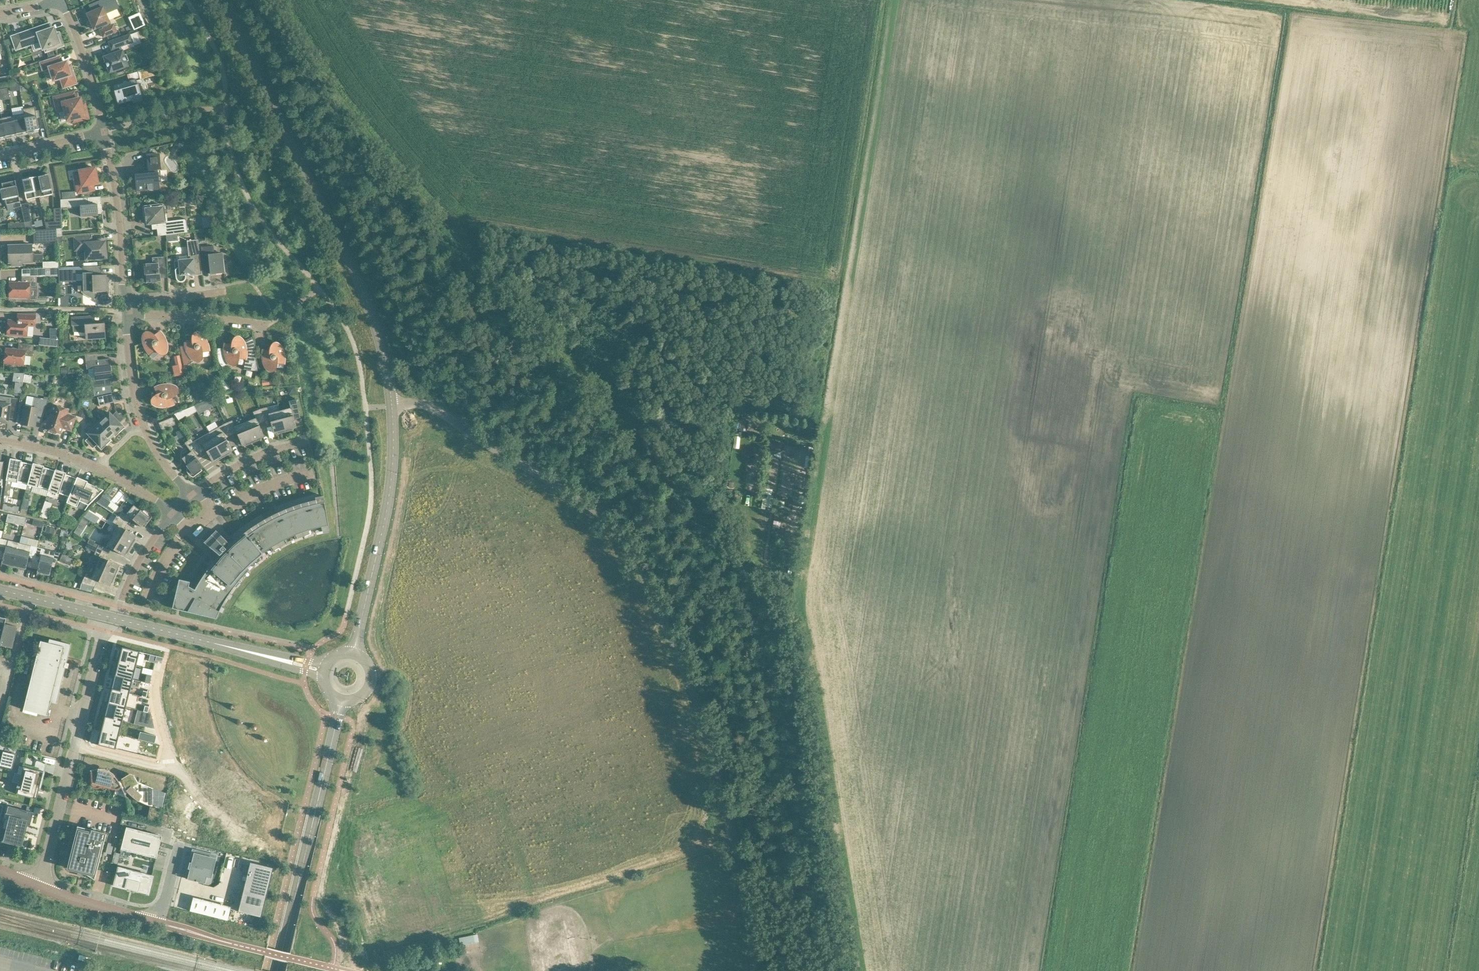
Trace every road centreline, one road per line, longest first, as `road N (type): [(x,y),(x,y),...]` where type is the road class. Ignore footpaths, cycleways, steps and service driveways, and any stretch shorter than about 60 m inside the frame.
road 1 (unclassified): [(391,404),(434,407),(601,514),(623,539),(703,721),(753,970)]
road 2 (secondary): [(391,404),(363,290),(222,0)]
road 3 (secondary): [(277,970),(342,700)]
road 4 (residential): [(40,886),(113,619)]
road 5 (secondary): [(353,651),(389,500),(391,404)]
road 6 (residential): [(189,497),(133,392),(127,314)]
road 7 (residential): [(172,514),(67,457),(0,441)]
road 8 (residential): [(127,300),(104,131)]
road 9 (tertiary): [(278,660),(113,619)]
road 10 (residential): [(278,319),(268,326),(127,314)]
road 11 (residential): [(104,131),(59,0)]
road 12 (residential): [(189,497),(243,463),(309,442)]
road 13 (residential): [(158,923),(40,886)]

